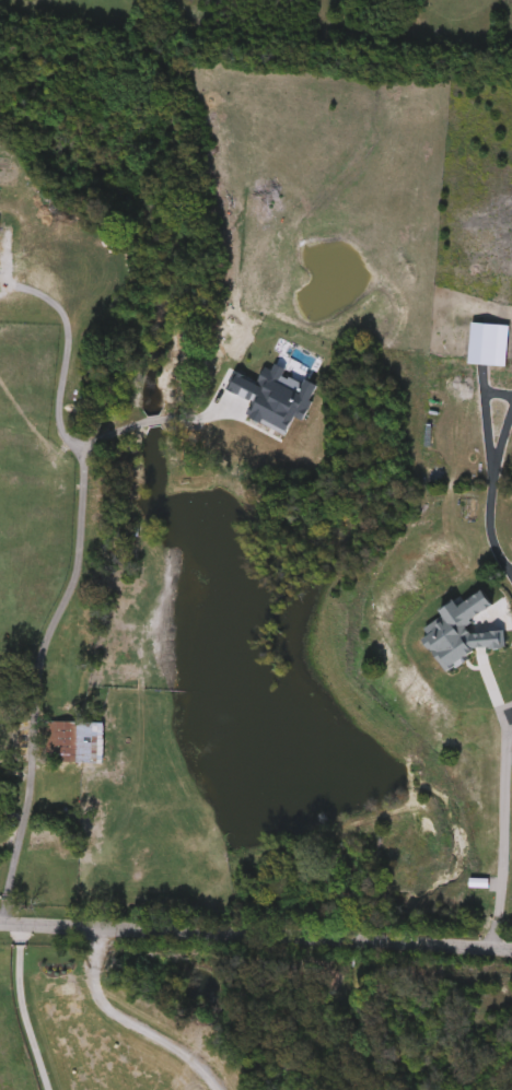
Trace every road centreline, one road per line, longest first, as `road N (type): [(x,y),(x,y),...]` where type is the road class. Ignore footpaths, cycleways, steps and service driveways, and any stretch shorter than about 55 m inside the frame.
road 1 (residential): [(511,950),(0,926)]

